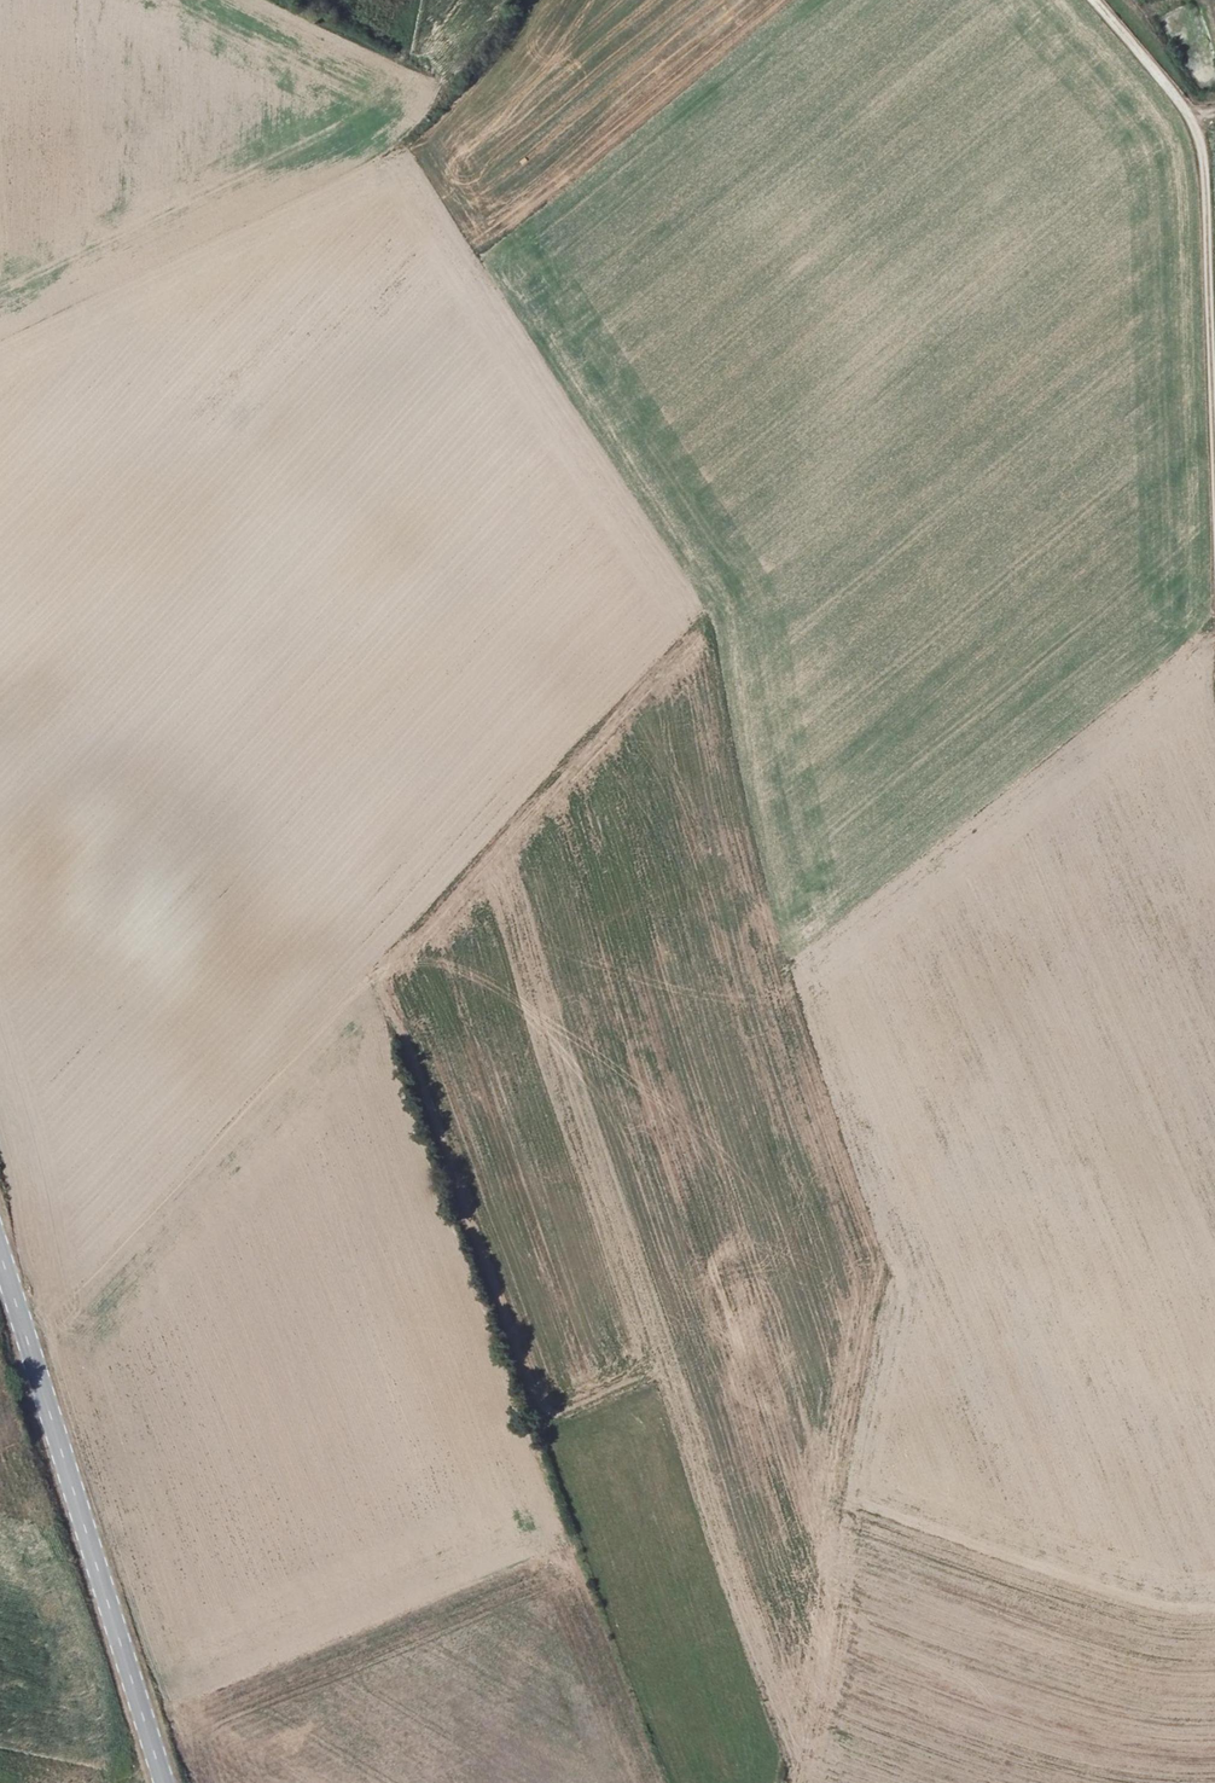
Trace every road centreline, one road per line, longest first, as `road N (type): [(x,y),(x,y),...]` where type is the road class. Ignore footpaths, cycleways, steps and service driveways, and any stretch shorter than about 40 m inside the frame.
road 1 (secondary): [(164,1782),(0,1255)]
road 2 (track): [(1093,0),(1166,87),(1200,145),(1214,470)]

